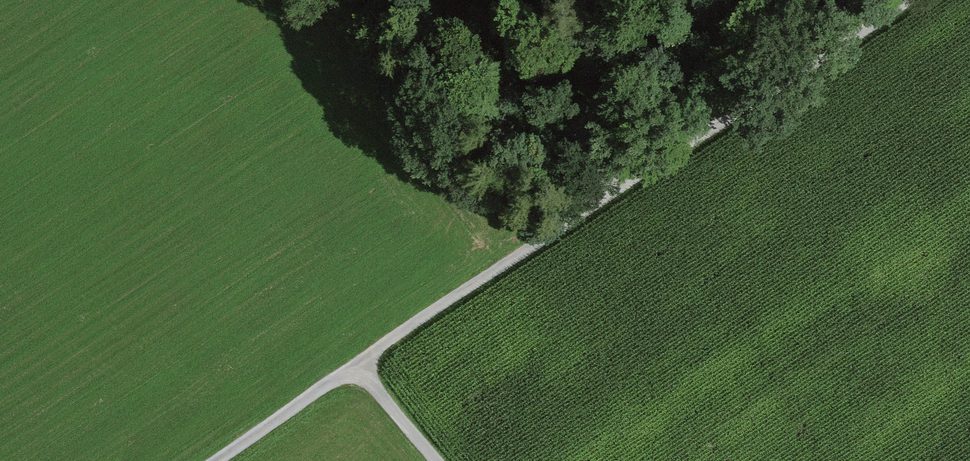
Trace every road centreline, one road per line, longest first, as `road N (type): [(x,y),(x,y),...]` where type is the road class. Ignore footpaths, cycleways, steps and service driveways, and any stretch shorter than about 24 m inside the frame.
road 1 (track): [(210,460),(907,0)]
road 2 (track): [(614,189),(624,89),(664,0)]
road 3 (track): [(360,363),(440,460)]

